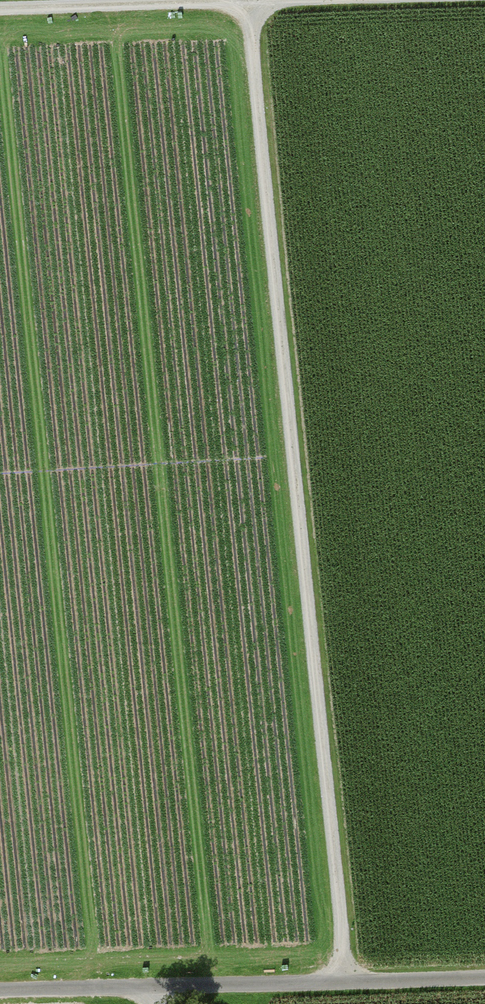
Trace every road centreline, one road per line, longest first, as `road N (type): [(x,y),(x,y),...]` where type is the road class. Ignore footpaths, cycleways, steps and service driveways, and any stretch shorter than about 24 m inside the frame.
road 1 (track): [(346,982),(248,3)]
road 2 (unclassified): [(484,977),(0,992)]
road 3 (track): [(0,11),(338,0)]

